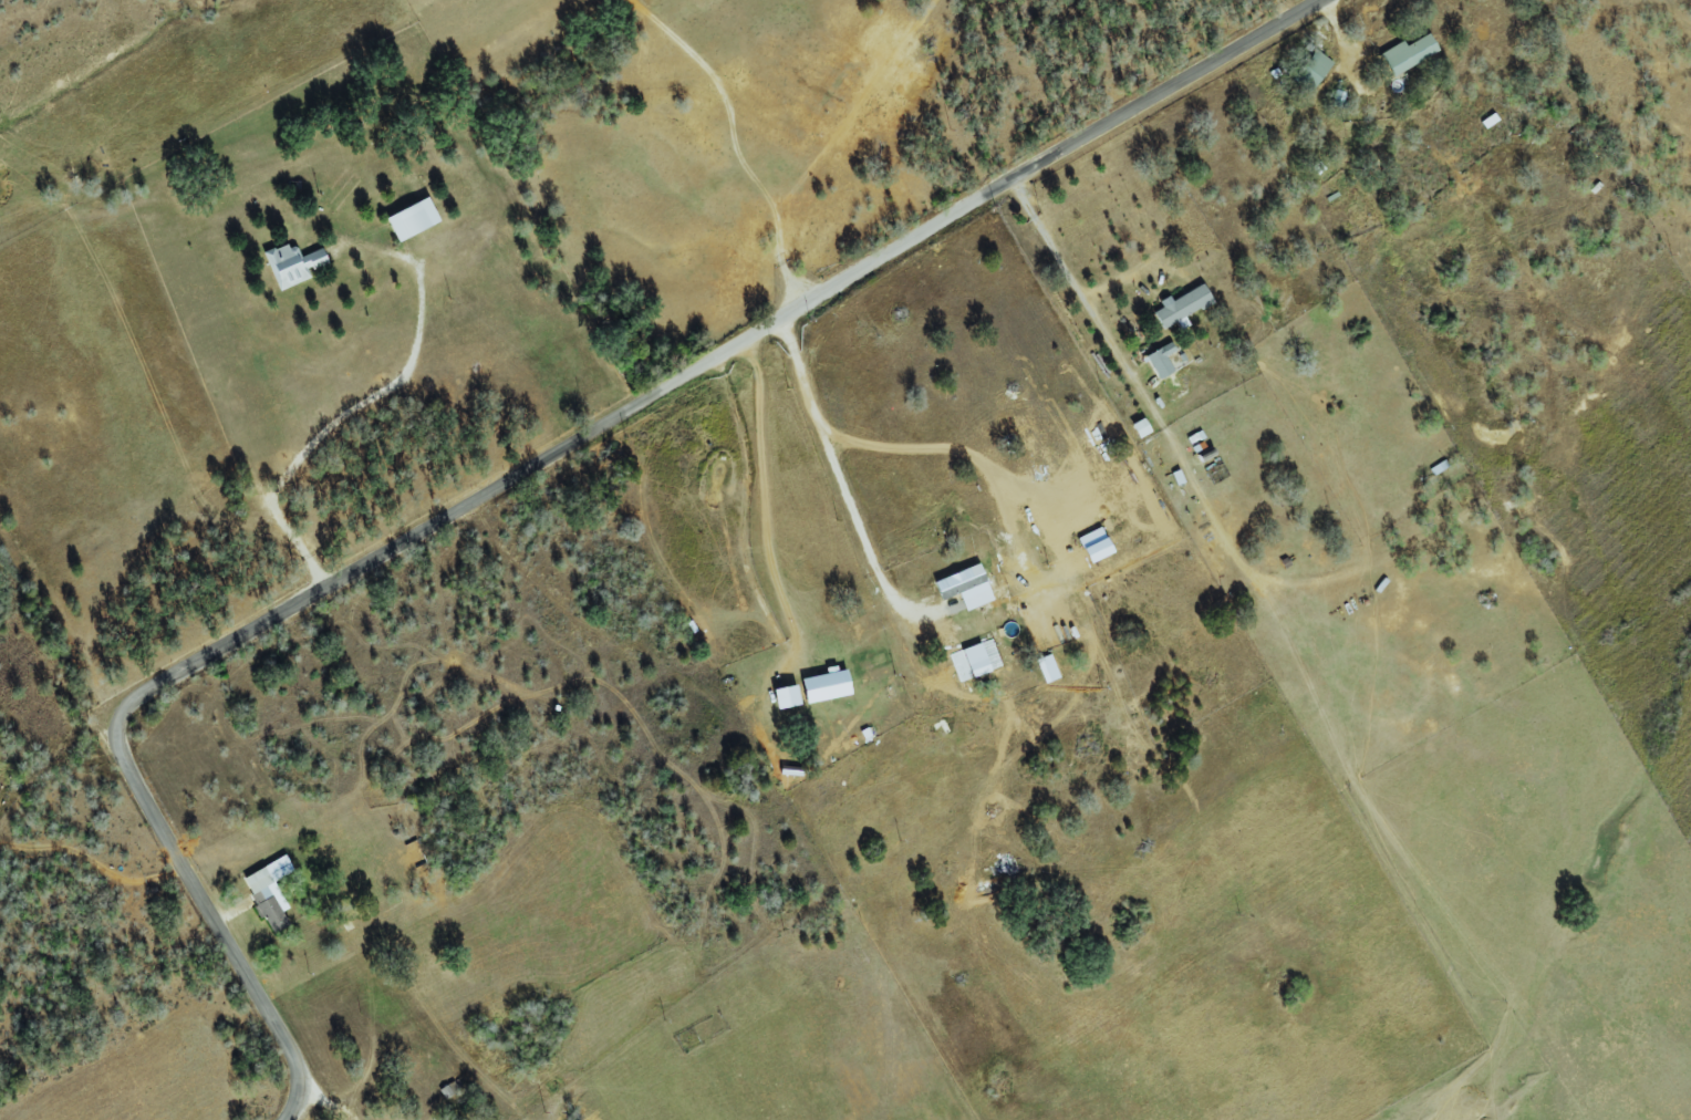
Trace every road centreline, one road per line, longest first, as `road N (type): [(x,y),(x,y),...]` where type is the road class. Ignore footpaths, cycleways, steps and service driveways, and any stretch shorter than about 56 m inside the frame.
road 1 (residential): [(285,1119),(304,1098),(294,1048),(128,747),(126,718),(145,692),(1317,0)]
road 2 (residential): [(1343,0),(1409,177),(1438,201),(1470,175)]
road 3 (residential): [(513,1078),(639,974)]

